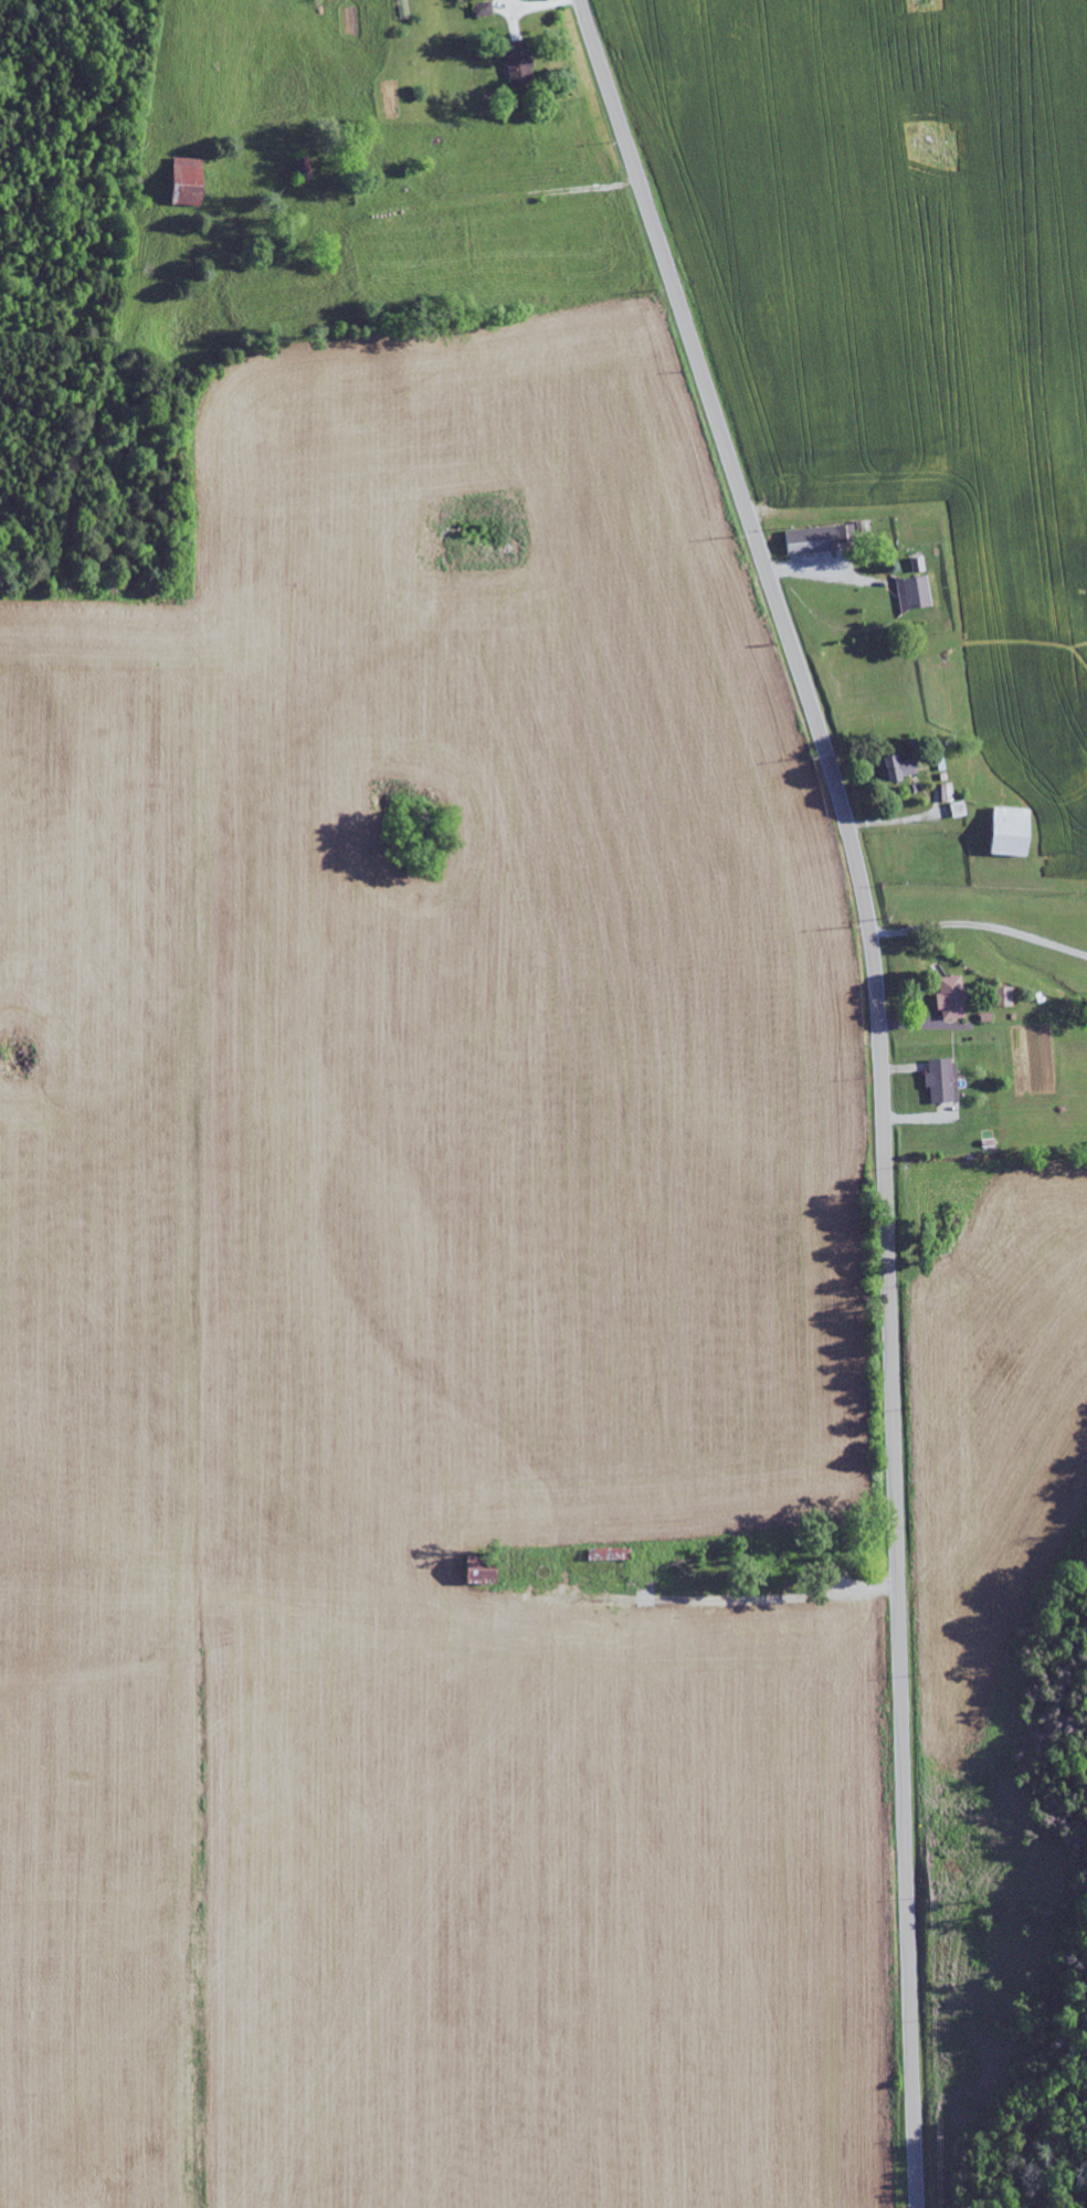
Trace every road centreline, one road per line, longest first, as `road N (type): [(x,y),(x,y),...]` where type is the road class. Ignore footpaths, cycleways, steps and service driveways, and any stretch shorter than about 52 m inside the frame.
road 1 (secondary): [(916,2207),(872,944),(826,756),(582,0)]

